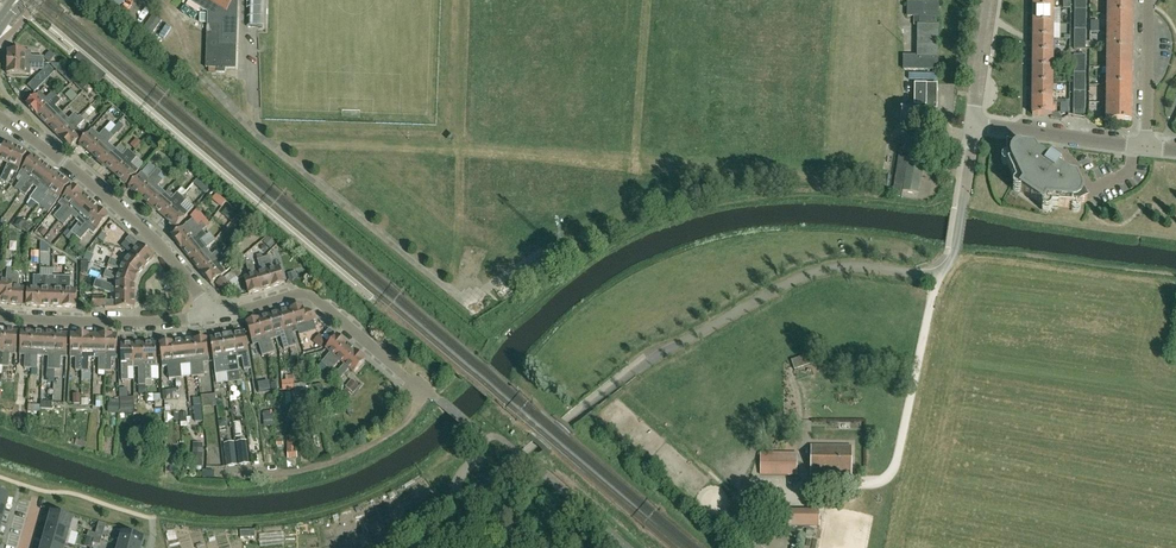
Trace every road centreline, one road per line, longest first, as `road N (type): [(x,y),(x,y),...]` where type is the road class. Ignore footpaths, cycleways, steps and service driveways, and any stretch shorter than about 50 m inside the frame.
road 1 (residential): [(207,315),(161,247),(0,118)]
road 2 (residential): [(432,394),(307,293),(207,315)]
road 3 (track): [(432,394),(393,435),(358,455),(297,472),(224,477)]
road 4 (residential): [(207,315),(140,322),(0,317)]
road 5 (residential): [(1146,147),(973,127)]
road 6 (residential): [(1146,147),(1148,0)]
road 7 (residential): [(973,127),(991,0)]
road 8 (residential): [(955,249),(973,127)]

